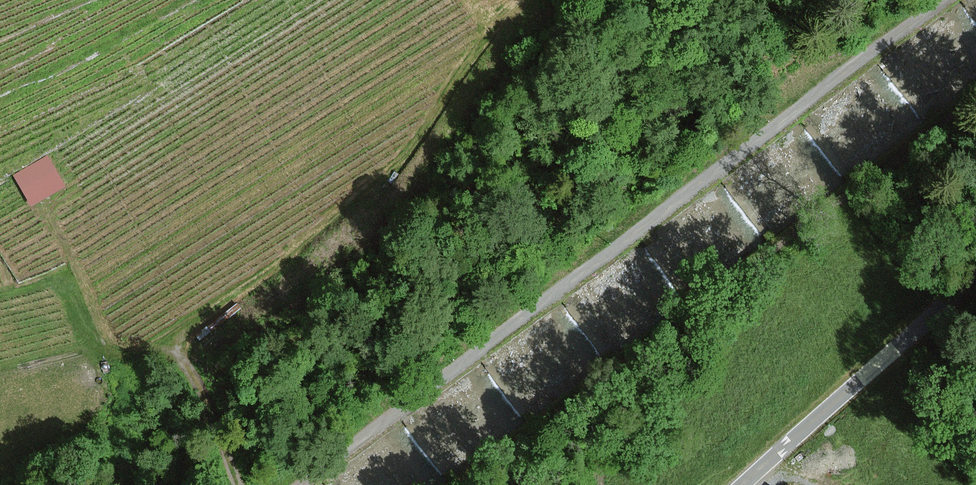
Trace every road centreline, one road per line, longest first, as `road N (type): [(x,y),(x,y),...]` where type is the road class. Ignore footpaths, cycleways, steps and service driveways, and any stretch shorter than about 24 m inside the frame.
road 1 (track): [(300,484),(941,0)]
road 2 (unclassified): [(741,484),(975,278)]
road 3 (track): [(182,341),(225,484)]

